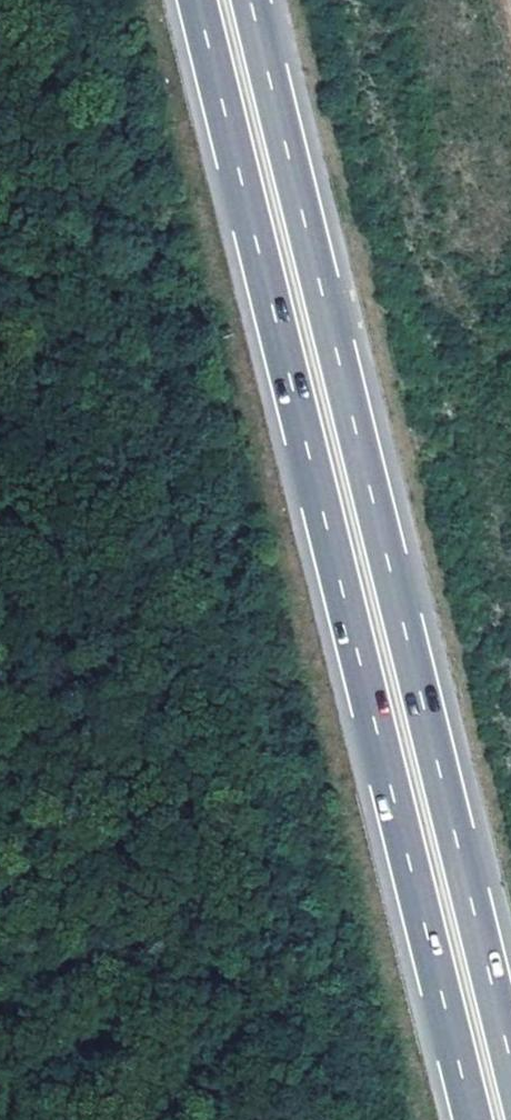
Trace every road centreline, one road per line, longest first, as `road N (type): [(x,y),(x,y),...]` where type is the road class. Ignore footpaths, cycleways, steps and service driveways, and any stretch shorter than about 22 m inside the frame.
road 1 (motorway): [(198,0),(471,1119)]
road 2 (motorway): [(510,1057),(250,0)]

